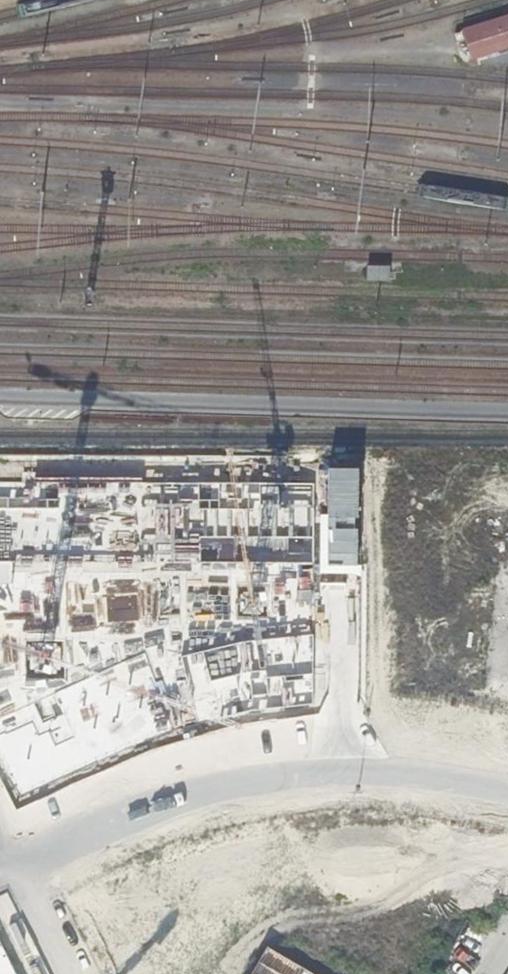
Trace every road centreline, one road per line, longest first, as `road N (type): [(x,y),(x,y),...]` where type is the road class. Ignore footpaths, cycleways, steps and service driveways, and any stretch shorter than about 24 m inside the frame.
road 1 (residential): [(12,862),(161,800),(352,779)]
road 2 (residential): [(352,779),(346,483)]
road 3 (residential): [(352,779),(438,777),(507,788)]
road 4 (residential): [(63,973),(12,862)]

